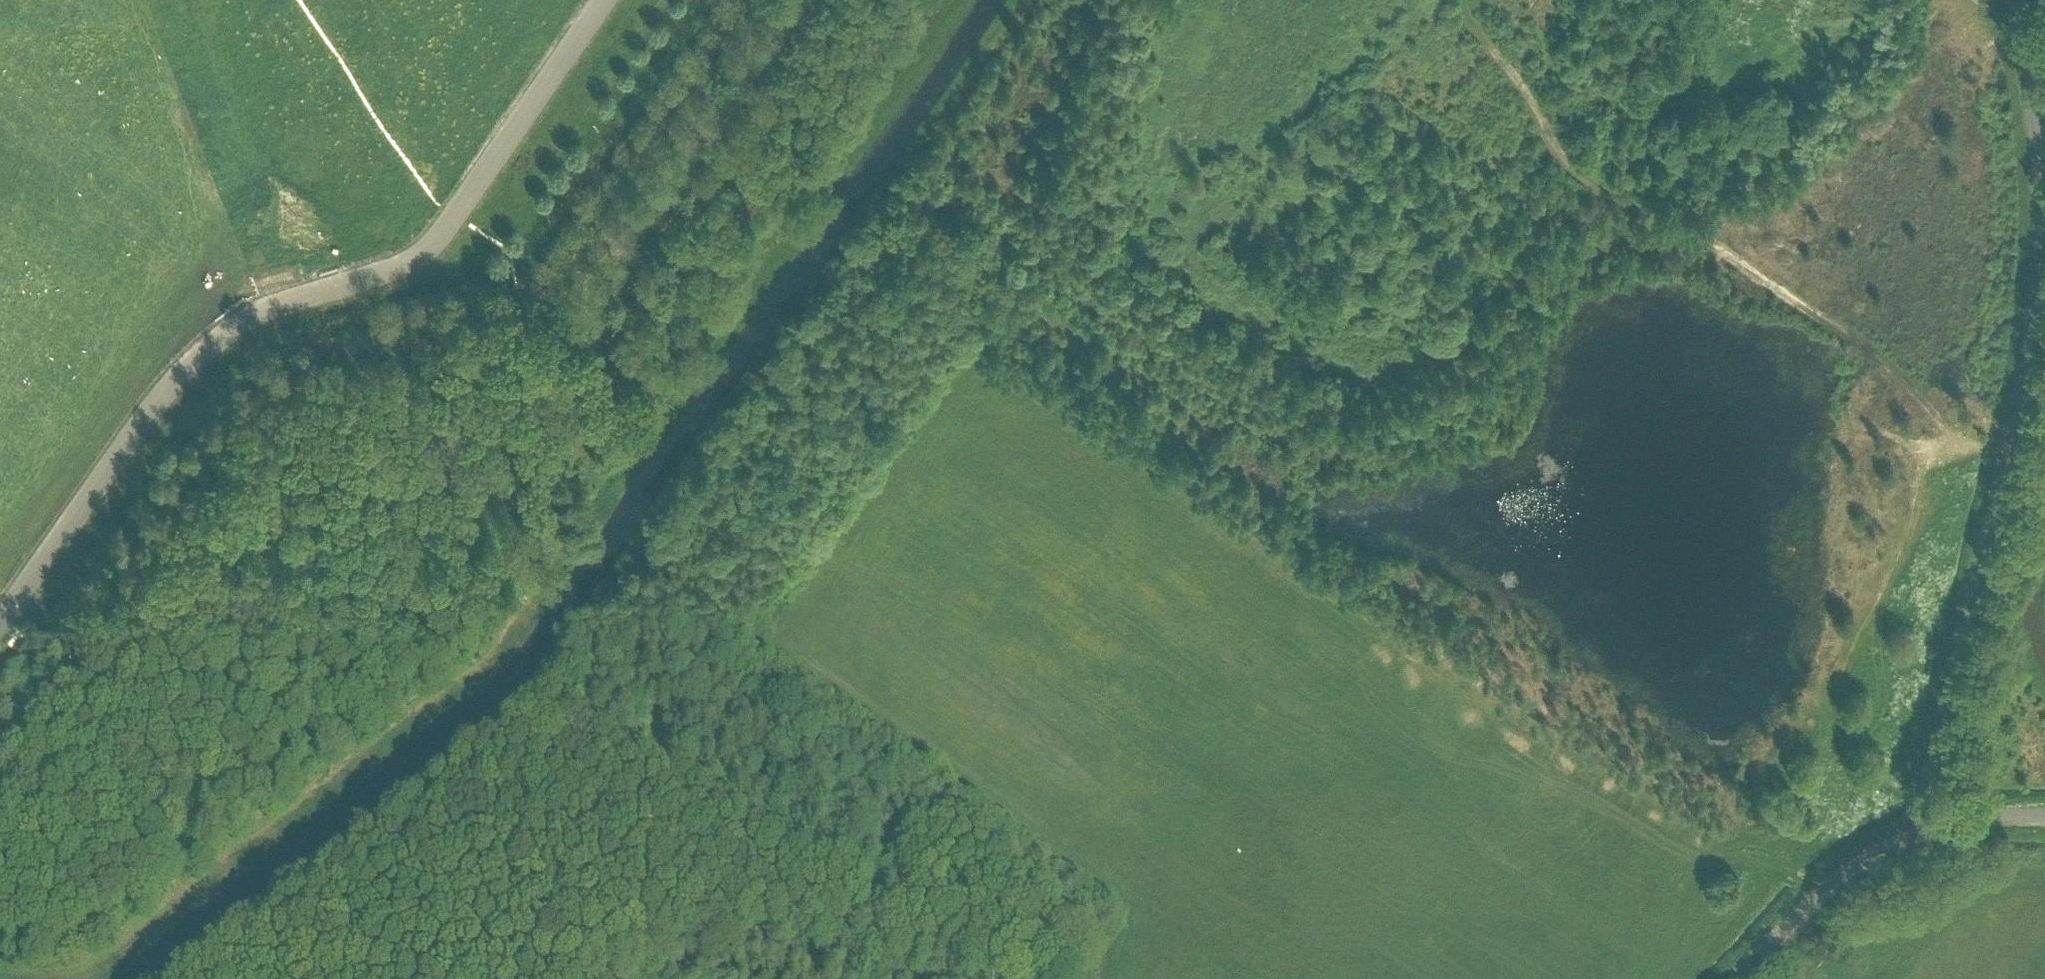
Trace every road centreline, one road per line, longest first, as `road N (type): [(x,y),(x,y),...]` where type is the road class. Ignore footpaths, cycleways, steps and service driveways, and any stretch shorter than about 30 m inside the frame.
road 1 (unclassified): [(1922,824),(2039,267),(2043,192),(2012,0)]
road 2 (unclassified): [(1737,978),(1842,867),(1922,824)]
road 3 (unclassified): [(1922,824),(2044,815)]

